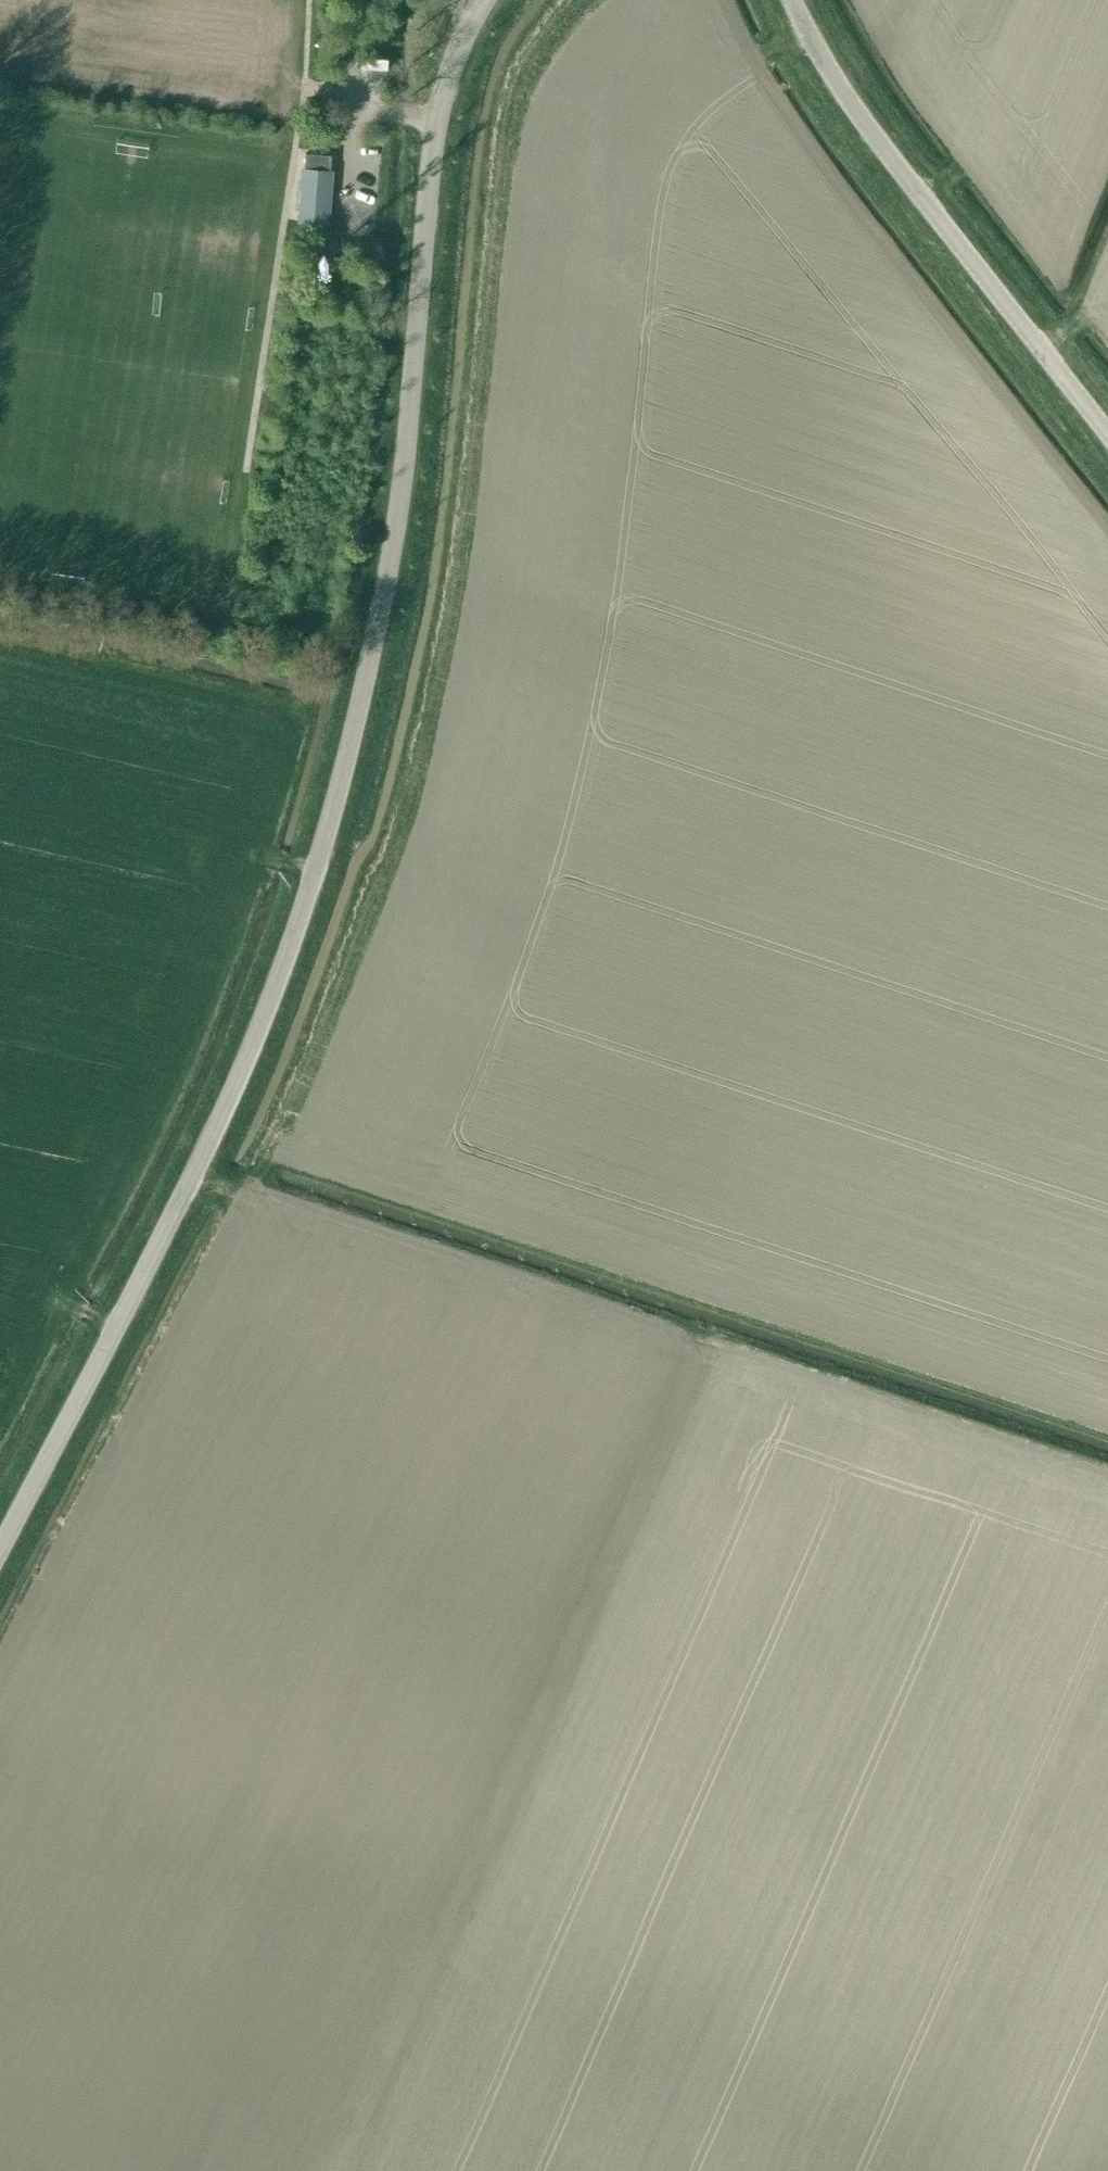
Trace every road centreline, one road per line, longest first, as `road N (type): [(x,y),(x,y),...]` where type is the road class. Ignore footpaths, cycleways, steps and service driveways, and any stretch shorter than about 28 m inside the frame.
road 1 (tertiary): [(0,1551),(178,1209),(282,977),(384,595),(436,124),(458,45),(483,0)]
road 2 (tertiary): [(1107,431),(865,125),(793,0)]

